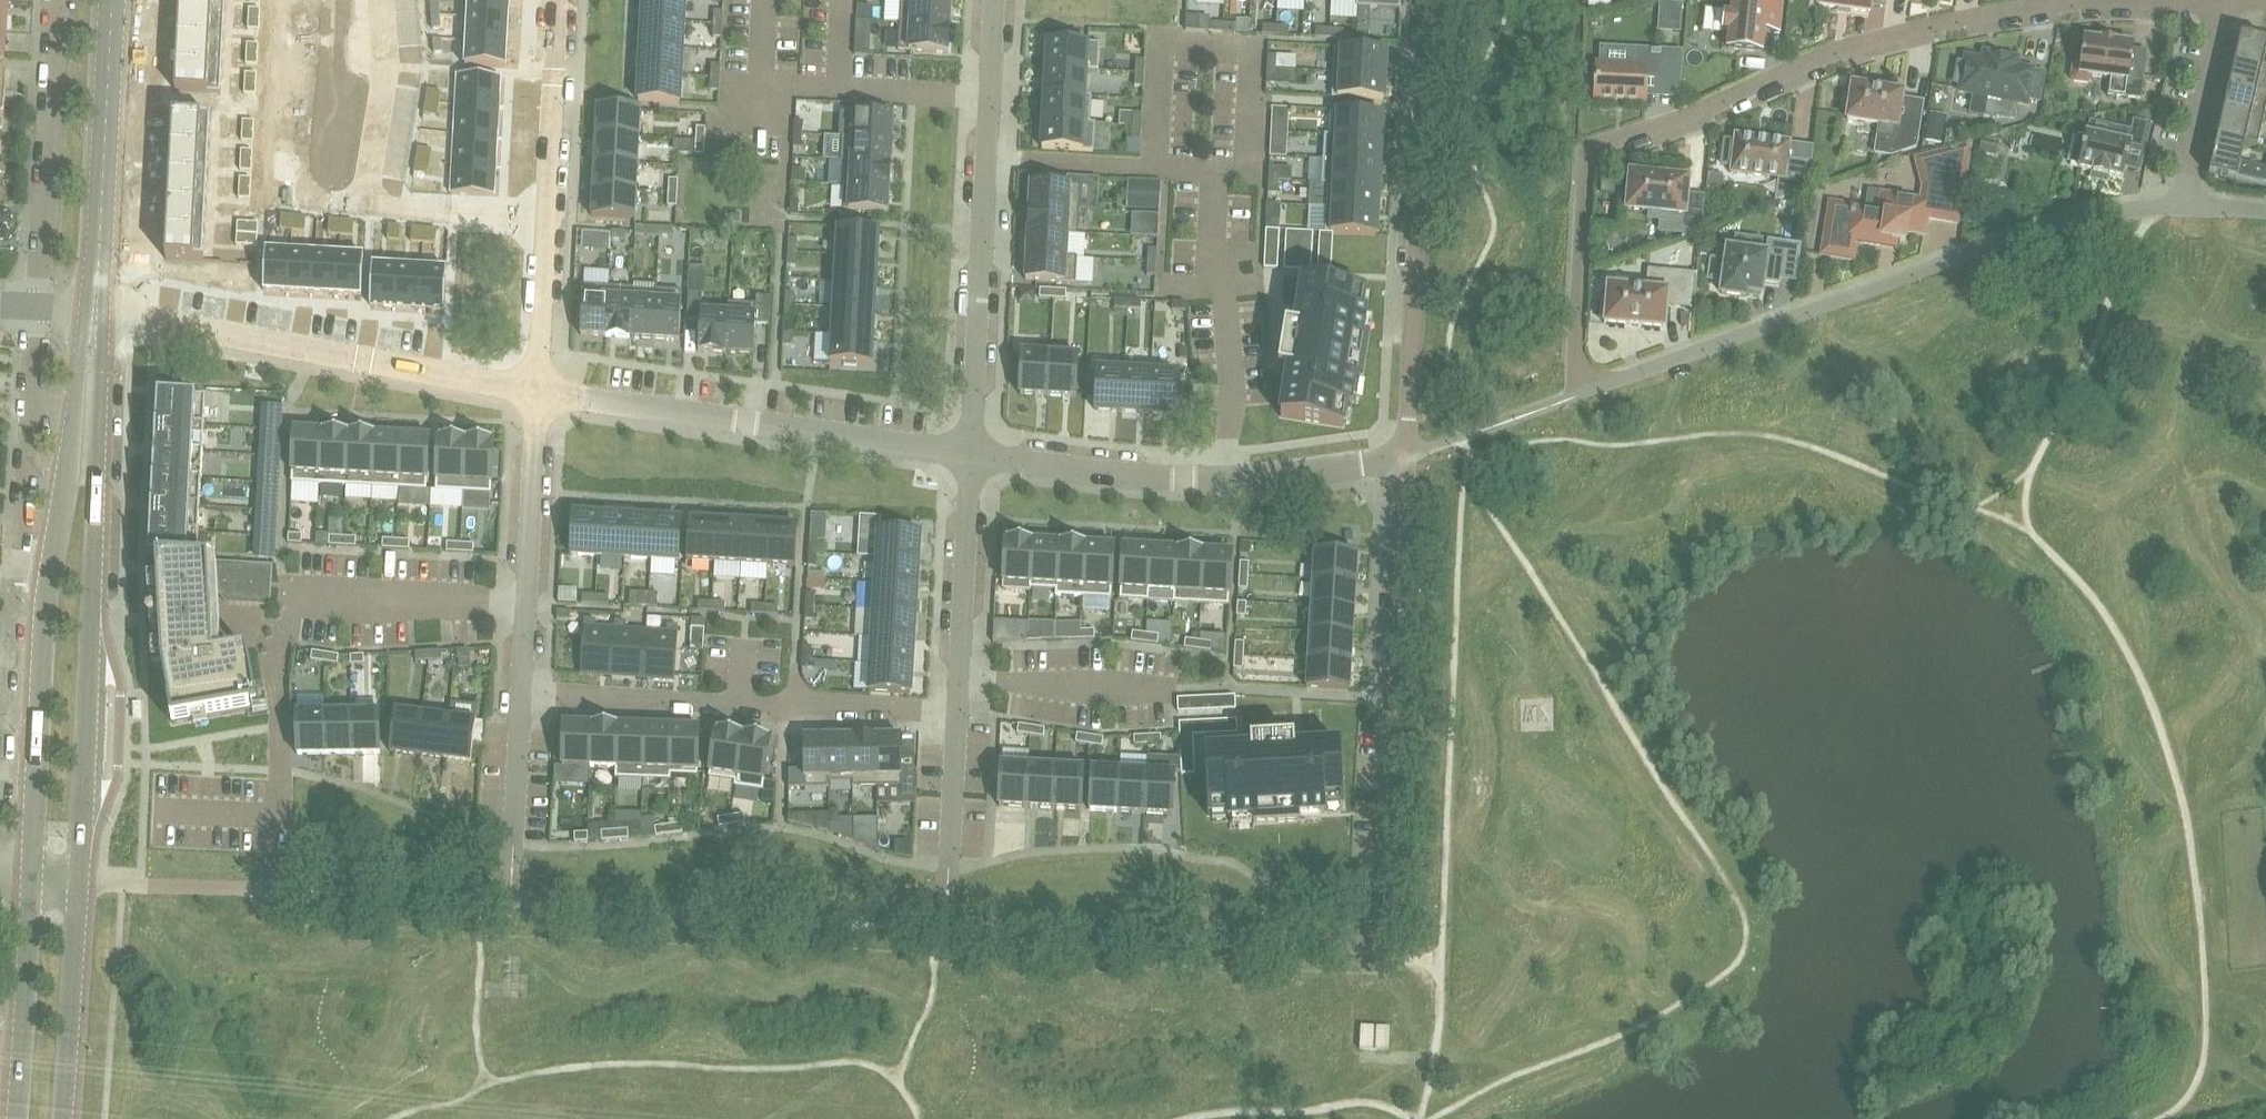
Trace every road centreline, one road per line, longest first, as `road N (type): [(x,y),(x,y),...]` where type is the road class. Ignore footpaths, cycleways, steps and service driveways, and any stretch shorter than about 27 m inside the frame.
road 1 (unclassified): [(1594,390),(1574,357),(1586,154),(1869,45),(2053,8),(2220,0)]
road 2 (residential): [(1594,390),(2053,225),(2184,208)]
road 3 (tertiary): [(95,361),(61,518),(31,879)]
road 4 (tertiary): [(82,883),(103,517),(95,361)]
road 5 (unclassified): [(1408,456),(1432,0)]
road 6 (residential): [(970,455),(998,0)]
road 7 (residential): [(537,390),(98,315)]
road 8 (residential): [(1408,456),(1185,478),(970,455)]
road 9 (residential): [(970,455),(537,390)]
road 10 (residential): [(1384,892),(1408,456)]
road 11 (residential): [(957,712),(521,693)]
road 12 (tertiary): [(98,315),(111,0)]
road 13 (residential): [(40,311),(56,0)]
road 14 (unclassified): [(521,693),(537,390)]
road 15 (residential): [(307,0),(294,198),(361,203)]
road 16 (residential): [(957,712),(970,455)]
road 17 (residential): [(40,311),(26,553)]
road 18 (tertiary): [(31,879),(15,1118)]
road 19 (tertiary): [(65,1118),(82,883)]
road 20 (unclassified): [(546,217),(558,0)]
road 21 (residential): [(2184,208),(2229,0)]
road 22 (residential): [(947,924),(957,712)]
road 23 (residential): [(361,203),(389,55),(384,0)]
road 24 (residential): [(361,203),(546,217)]
road 25 (unclassified): [(537,390),(546,217)]
road 26 (unclassified): [(513,863),(521,693)]

